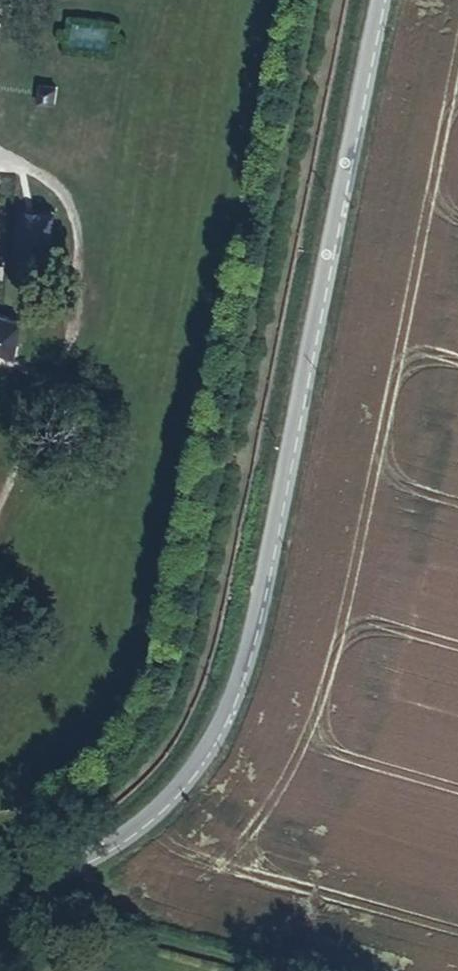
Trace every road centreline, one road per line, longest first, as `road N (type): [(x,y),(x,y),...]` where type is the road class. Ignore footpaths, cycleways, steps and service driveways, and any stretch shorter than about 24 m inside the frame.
road 1 (unclassified): [(0,899),(183,796),(230,718),(260,612),(382,0)]
road 2 (track): [(274,970),(126,933),(25,890)]

